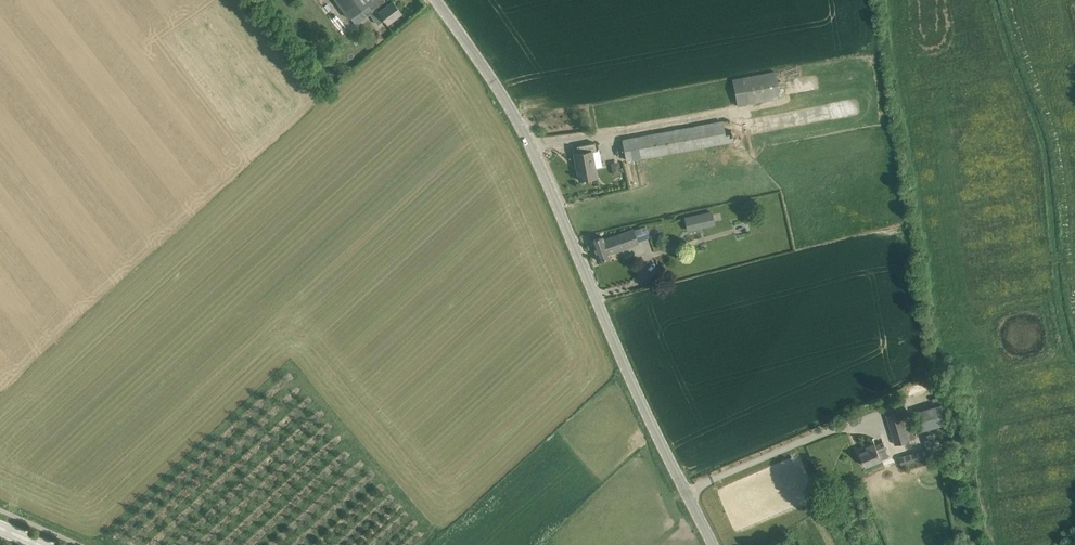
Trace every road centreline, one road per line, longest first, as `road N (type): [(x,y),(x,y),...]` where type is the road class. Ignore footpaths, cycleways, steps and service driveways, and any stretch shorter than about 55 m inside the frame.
road 1 (tertiary): [(718,544),(503,81),(439,0)]

